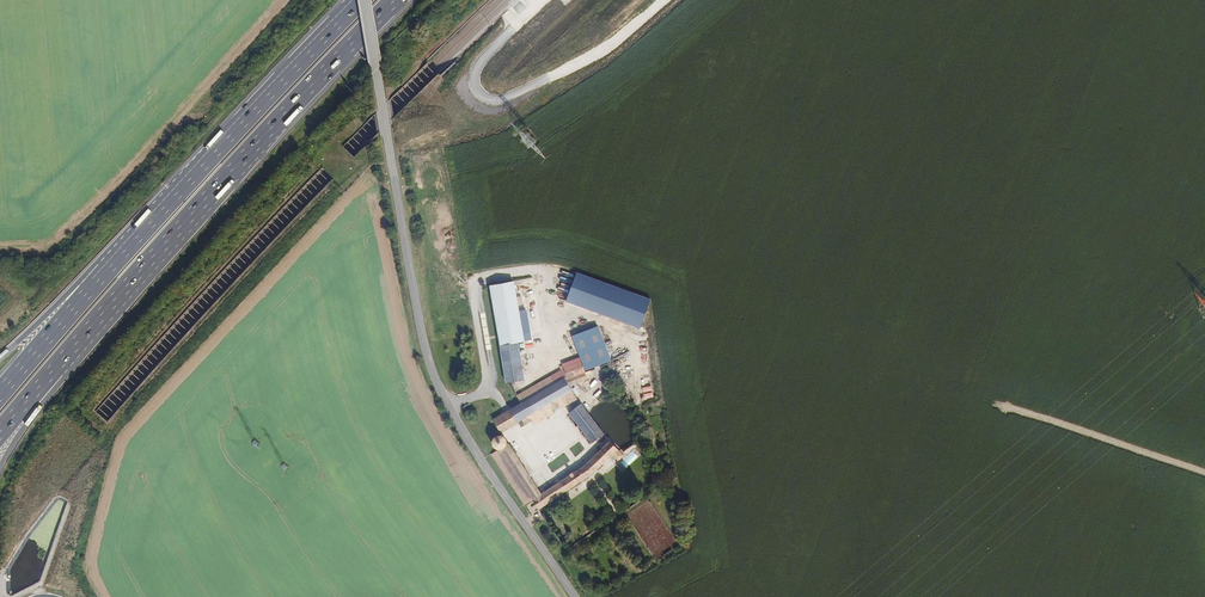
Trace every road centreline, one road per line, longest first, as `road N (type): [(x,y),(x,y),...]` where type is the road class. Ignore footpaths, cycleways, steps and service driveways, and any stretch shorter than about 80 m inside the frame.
road 1 (tertiary): [(364,0),(433,373),(464,431),(575,596)]
road 2 (motorway): [(0,433),(394,0)]
road 3 (motorway): [(357,0),(0,393)]

